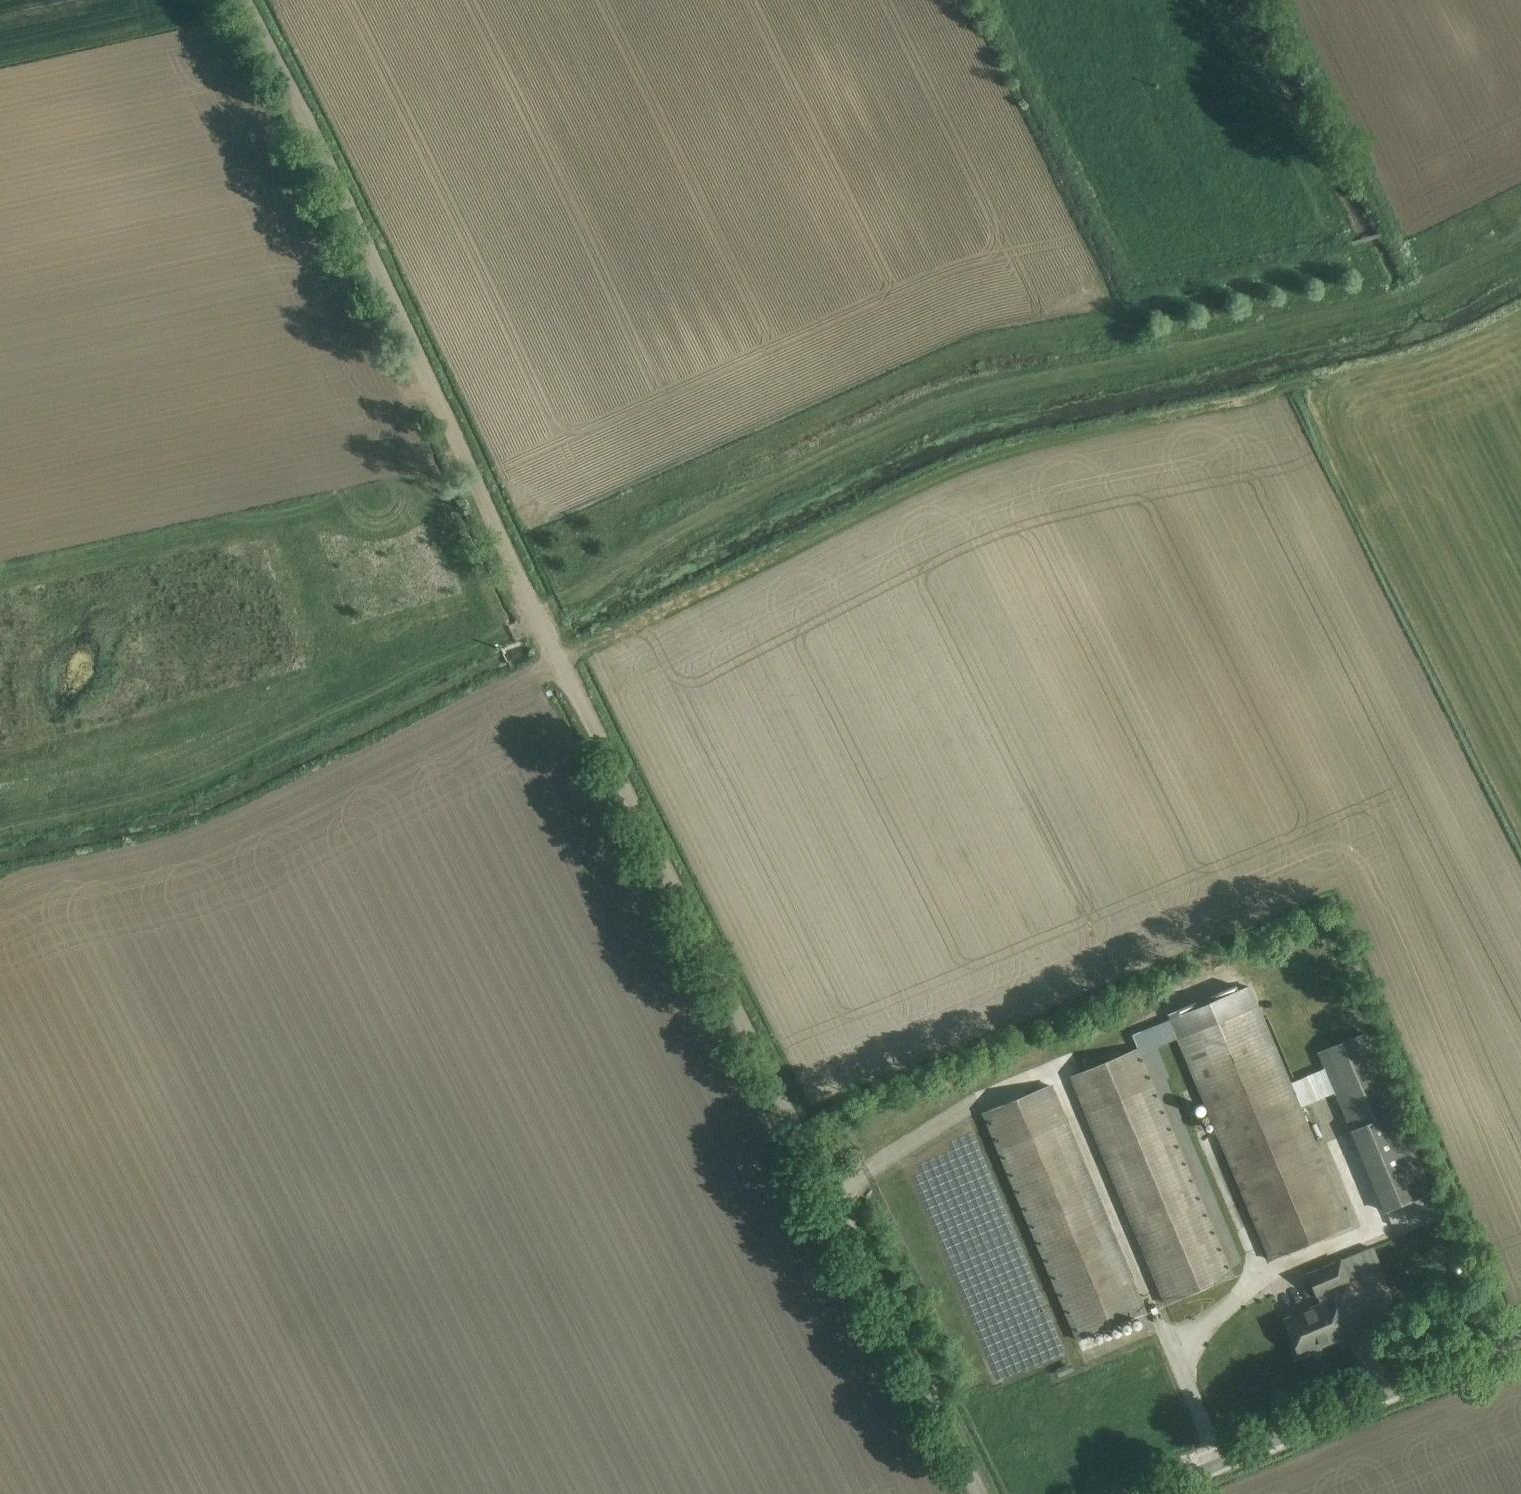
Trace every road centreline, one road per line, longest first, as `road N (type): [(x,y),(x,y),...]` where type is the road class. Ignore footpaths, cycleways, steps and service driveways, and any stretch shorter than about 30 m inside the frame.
road 1 (unclassified): [(978,1493),(544,630),(359,226),(245,0)]
road 2 (unclassified): [(1147,1493),(1520,1337)]

